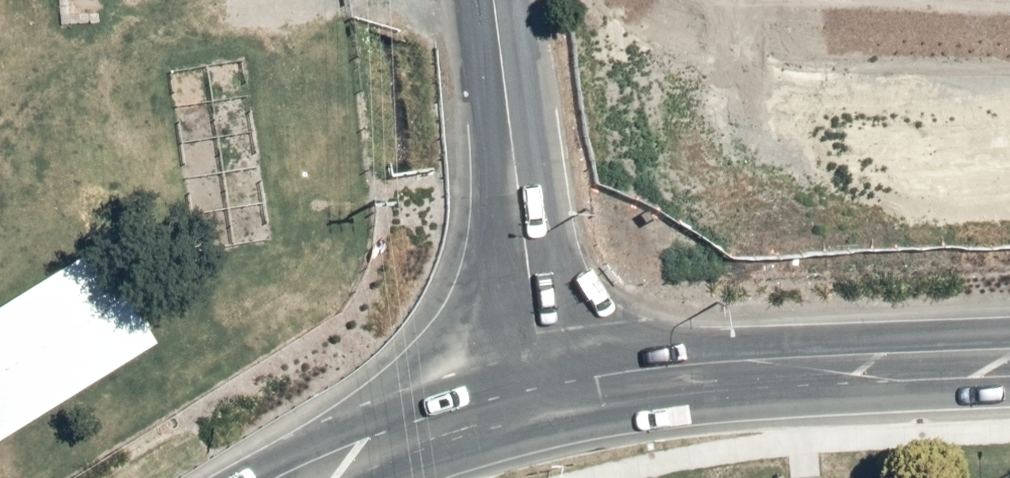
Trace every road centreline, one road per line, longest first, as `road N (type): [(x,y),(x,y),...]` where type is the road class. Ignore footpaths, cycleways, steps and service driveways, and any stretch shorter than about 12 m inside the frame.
road 1 (primary): [(1009,385),(857,391),(560,425)]
road 2 (primary): [(511,149),(560,268),(612,324),(668,345),(774,362)]
road 3 (primary): [(339,437),(452,369),(488,321),(506,266),(511,149)]
road 4 (tertiary): [(511,149),(533,353),(547,390)]
road 5 (primary): [(774,362),(1009,345)]
road 6 (primary): [(547,390),(774,362)]
road 7 (primary): [(339,437),(471,400),(547,390)]
road 8 (primary): [(560,425),(405,477)]
road 9 (tertiary): [(494,0),(511,149)]

